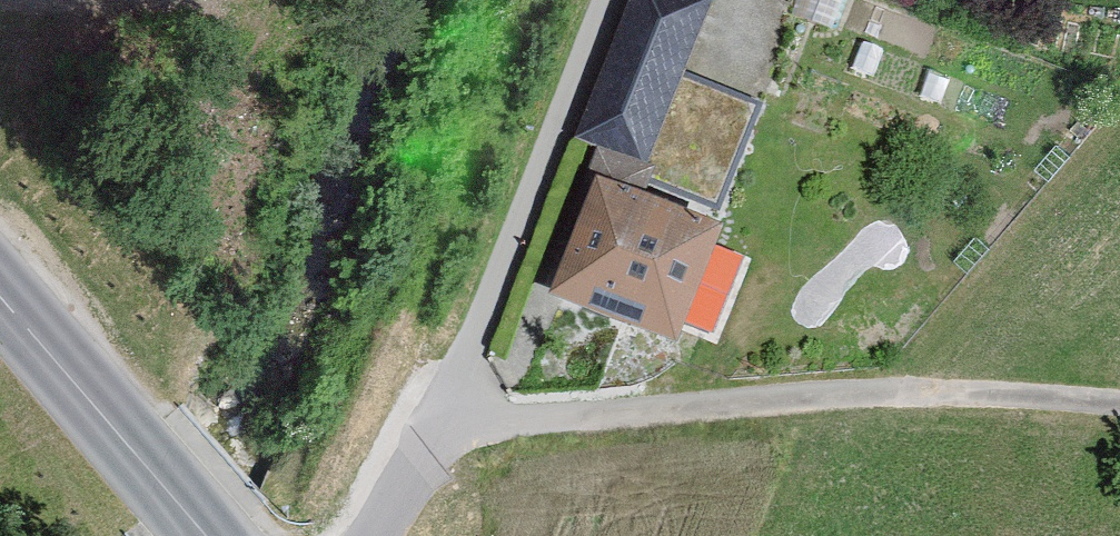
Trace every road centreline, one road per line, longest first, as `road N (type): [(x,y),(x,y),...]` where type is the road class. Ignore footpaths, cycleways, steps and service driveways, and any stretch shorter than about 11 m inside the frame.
road 1 (residential): [(435,434),(892,390),(1119,401)]
road 2 (residential): [(616,0),(435,434)]
road 3 (tertiary): [(0,297),(205,535)]

